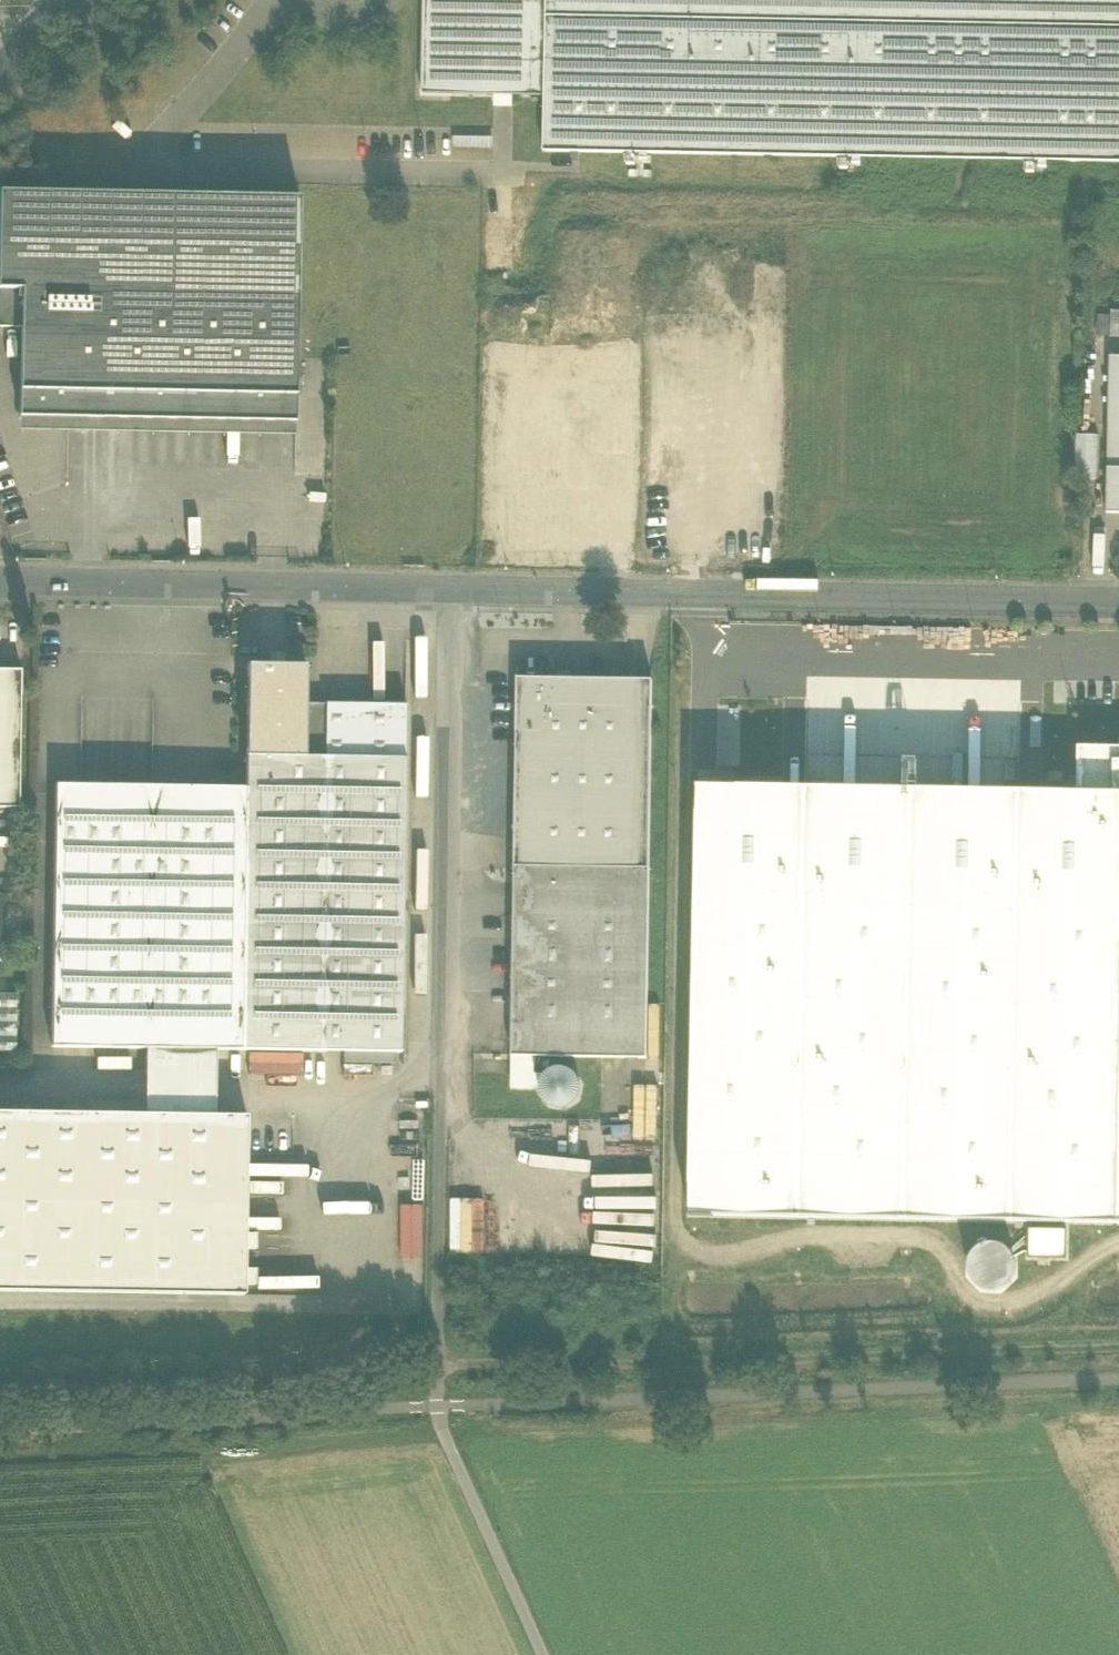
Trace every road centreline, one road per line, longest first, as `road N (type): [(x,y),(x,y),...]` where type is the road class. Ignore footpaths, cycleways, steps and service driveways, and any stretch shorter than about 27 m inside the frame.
road 1 (track): [(433,1372),(1118,1346)]
road 2 (residential): [(448,589),(1118,603)]
road 3 (unclassified): [(541,1654),(451,1455),(433,1372),(440,1120)]
road 4 (residential): [(440,1120),(448,589)]
road 5 (residential): [(0,580),(448,589)]

